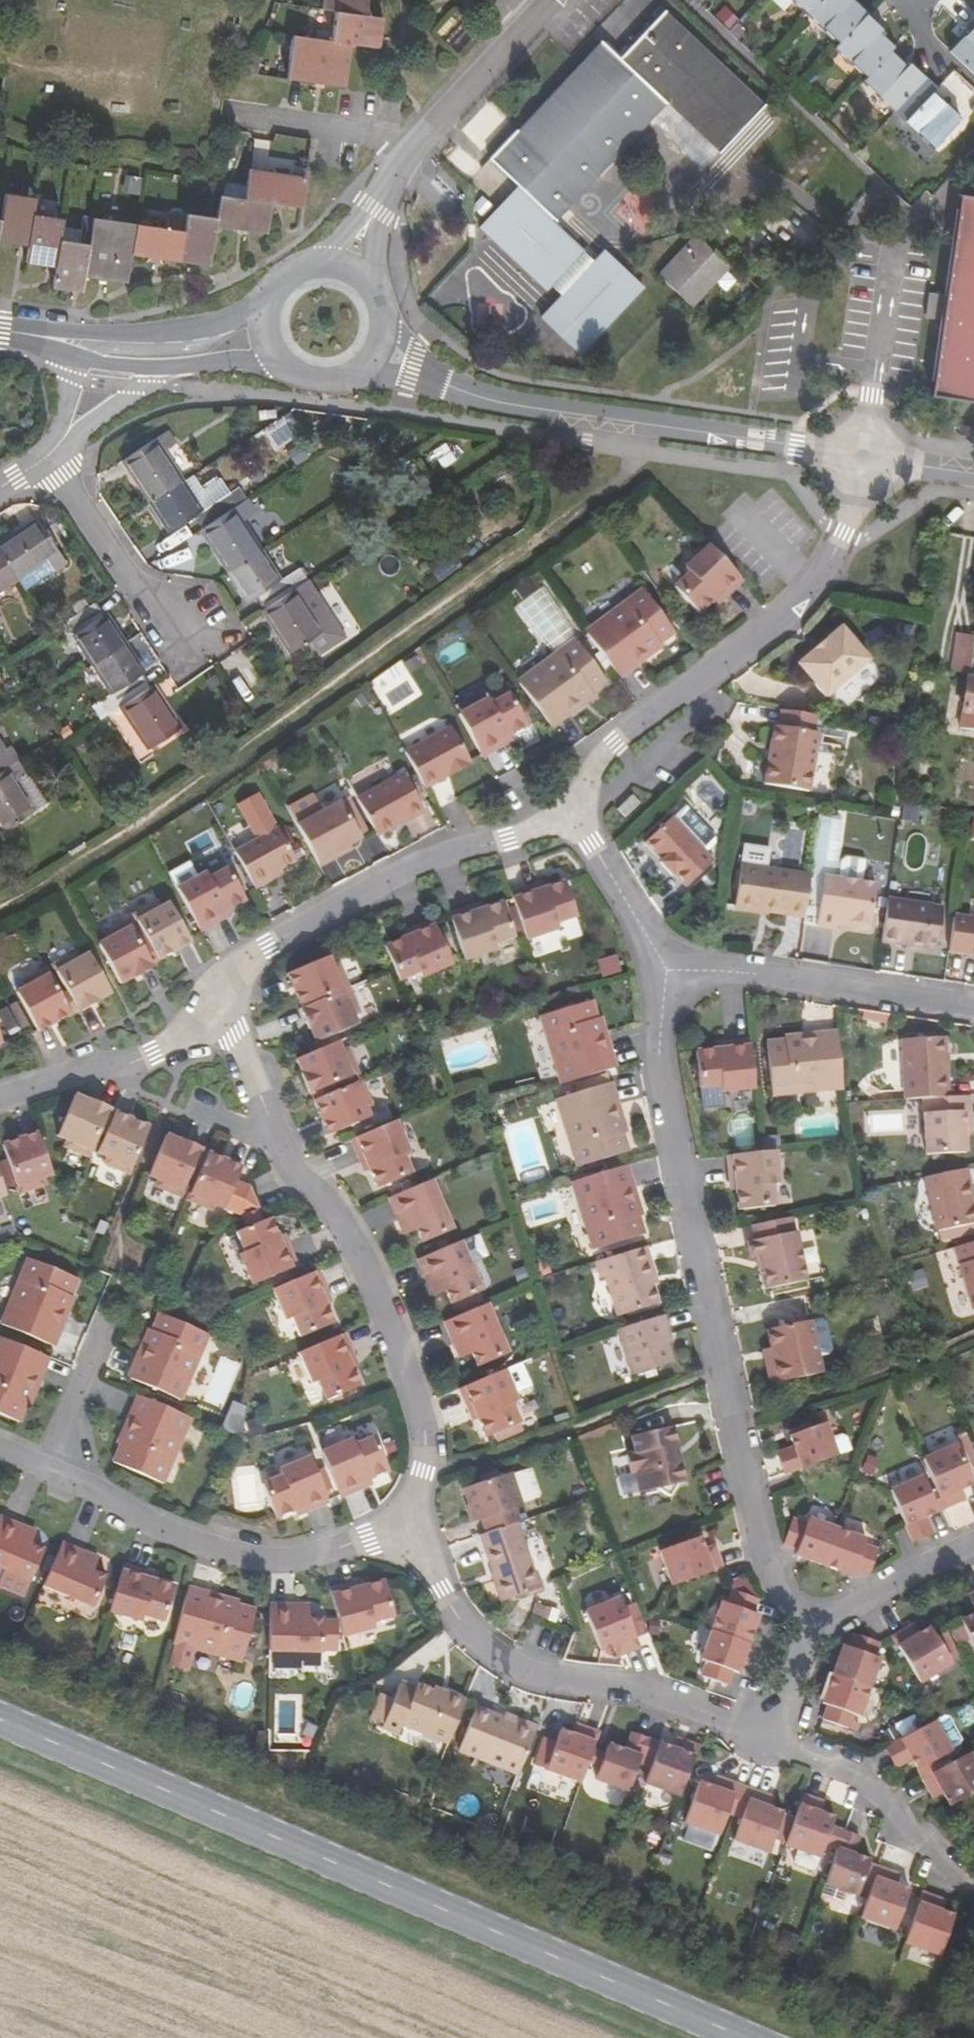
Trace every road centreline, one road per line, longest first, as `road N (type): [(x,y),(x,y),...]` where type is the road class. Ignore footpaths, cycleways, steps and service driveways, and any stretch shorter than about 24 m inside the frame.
road 1 (track): [(662,424),(618,482),(211,777),(0,908)]
road 2 (secondary): [(0,1719),(748,2037)]
road 3 (residential): [(815,1628),(790,1609),(672,1091),(679,977)]
road 4 (residential): [(412,1518),(425,1423),(379,1294),(328,1206),(289,1172),(215,1003)]
road 5 (residential): [(582,828),(584,790),(601,755),(811,586),(844,532),(863,456)]
road 6 (residential): [(776,1738),(667,1701),(510,1666),(462,1623),(412,1518)]
road 7 (residential): [(863,456),(470,397),(441,382)]
road 8 (residential): [(215,1003),(269,945),(373,886),(550,825),(582,828)]
road 9 (residential): [(412,1518),(369,1541),(288,1561),(236,1555),(45,1472)]
road 10 (residential): [(545,10),(433,127),(376,212),(349,273)]
road 11 (residential): [(973,1011),(679,977)]
road 12 (residential): [(0,1099),(154,1054),(215,1003)]
road 13 (residential): [(957,1879),(870,1780),(776,1738)]
road 14 (residential): [(48,454),(174,629)]
road 15 (residential): [(270,302),(188,330),(93,349)]
road 16 (residential): [(815,1628),(843,1628),(973,1551)]
road 17 (residential): [(679,977),(582,828)]
road 18 (residential): [(45,1472),(108,1328)]
road 19 (residential): [(61,444),(168,368)]

